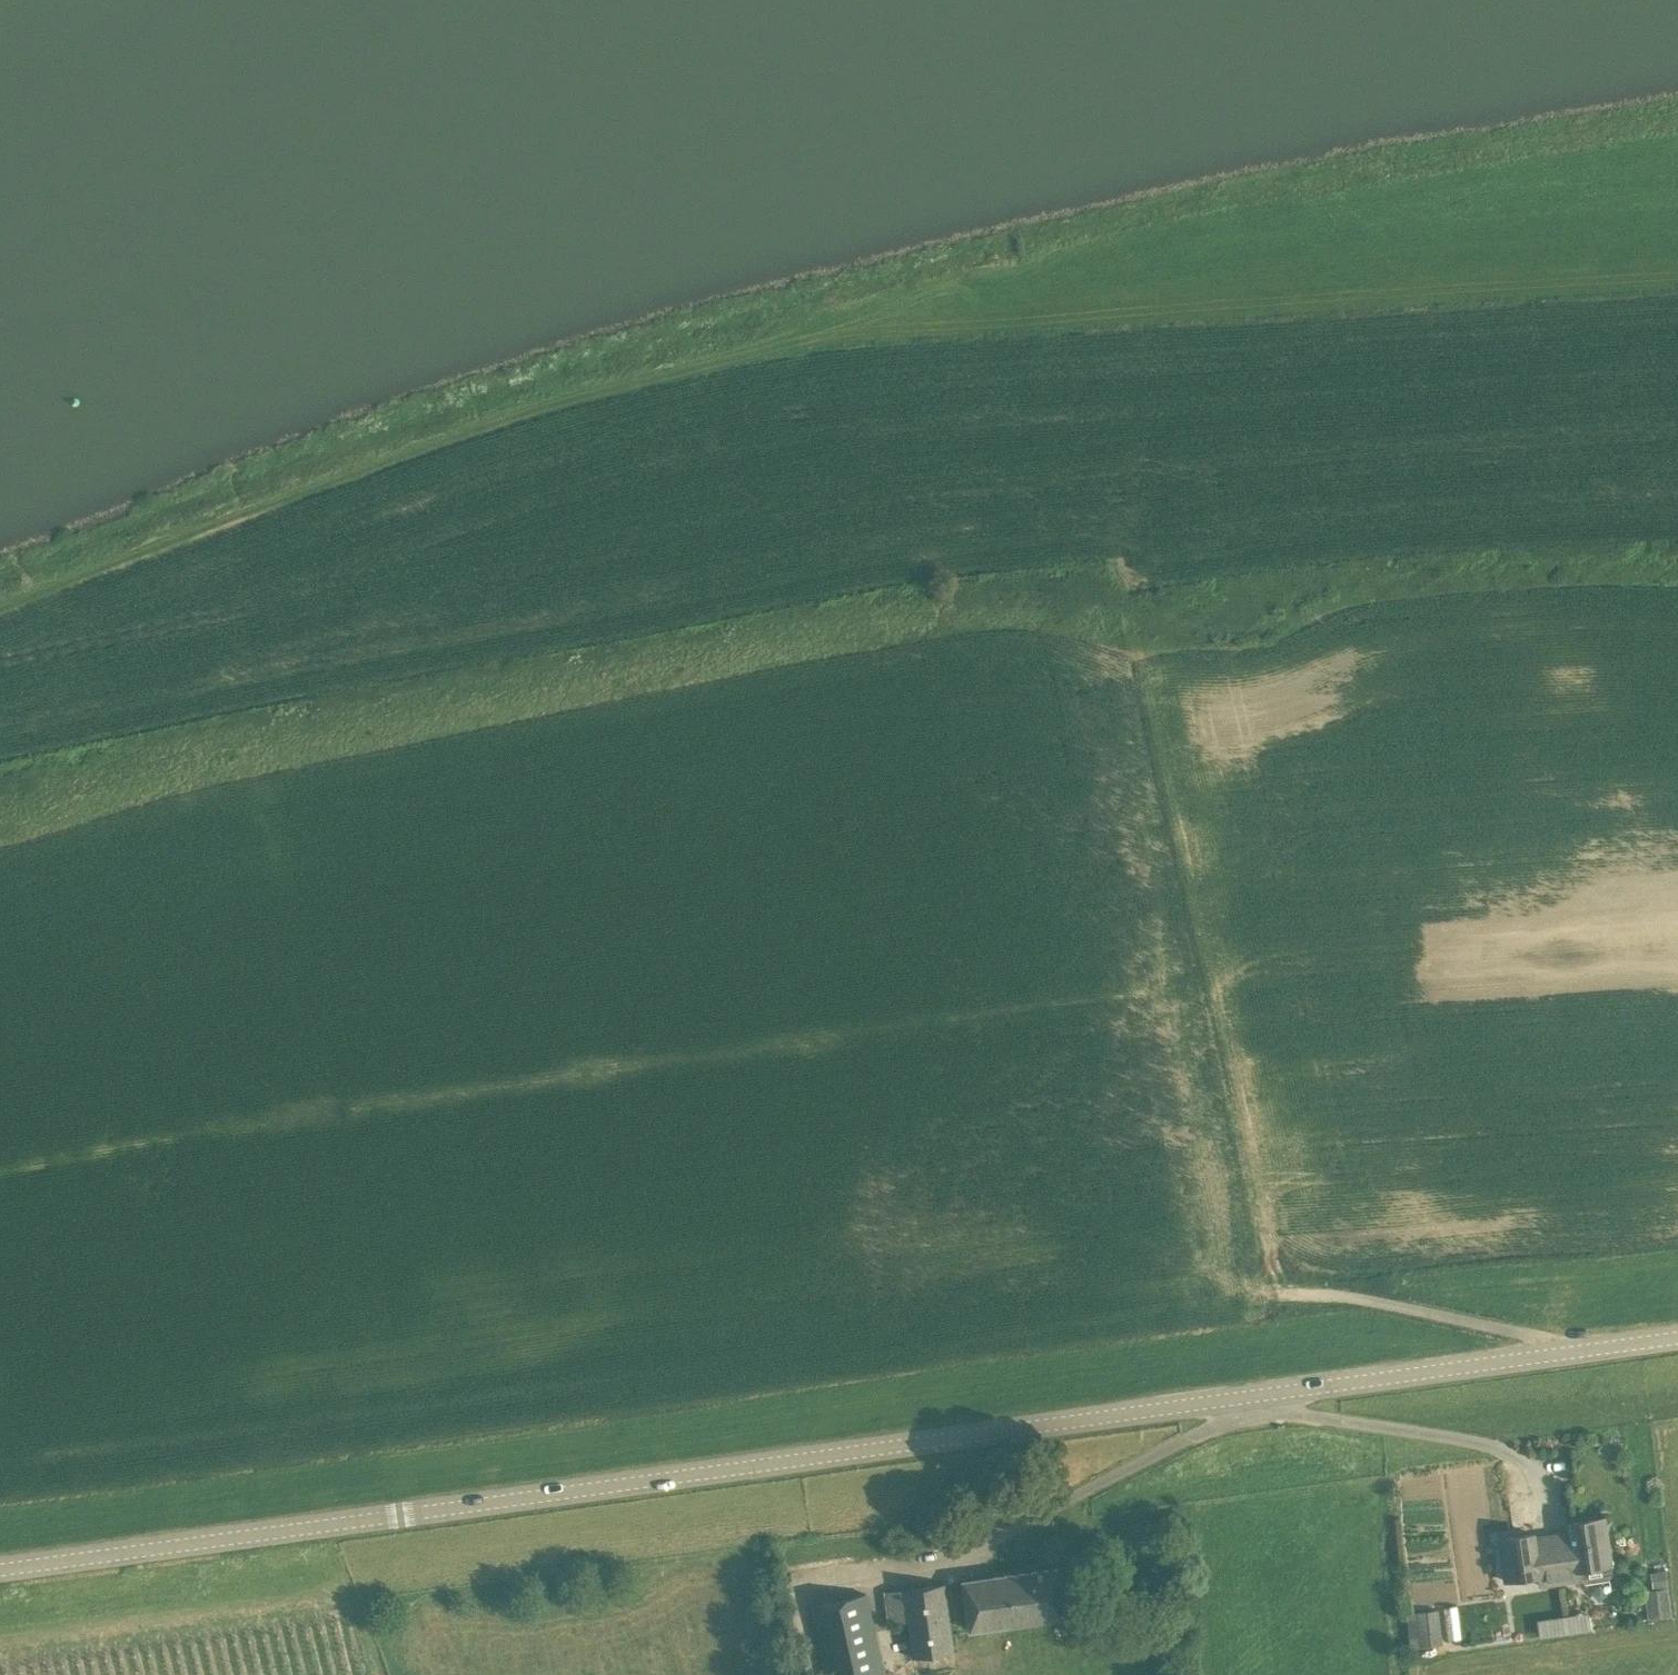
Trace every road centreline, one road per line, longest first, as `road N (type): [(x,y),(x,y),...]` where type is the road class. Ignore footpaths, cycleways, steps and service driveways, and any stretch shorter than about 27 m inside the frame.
road 1 (tertiary): [(0,1570),(1677,1337)]
road 2 (track): [(1574,1348),(1350,1298),(1286,1294)]

